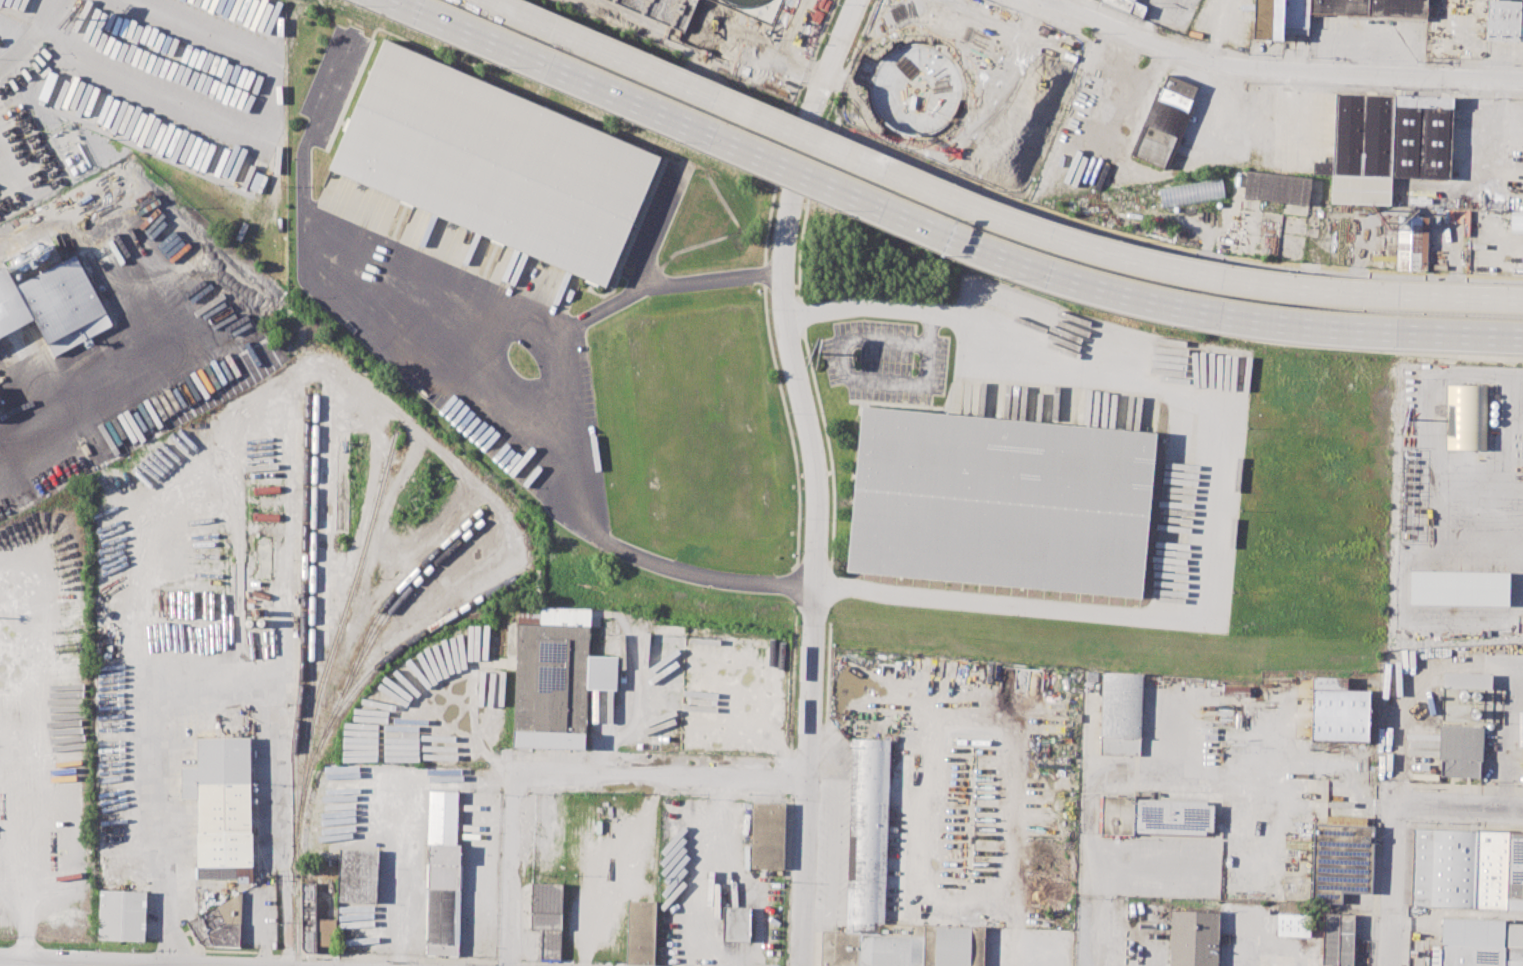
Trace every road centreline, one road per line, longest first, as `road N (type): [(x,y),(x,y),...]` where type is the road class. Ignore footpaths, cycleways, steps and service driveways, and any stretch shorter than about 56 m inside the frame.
road 1 (motorway): [(398,0),(1069,279),(1261,318),(1522,332)]
road 2 (motorway): [(1522,302),(1316,294),(1089,248),(975,212),(484,0)]
road 3 (residential): [(795,157),(781,286),(816,491),(800,965)]
road 4 (tertiary): [(1522,82),(1221,64),(1063,0)]
road 5 (residential): [(806,783),(534,777),(518,785)]
road 6 (residential): [(518,785),(510,802),(510,965)]
road 7 (residential): [(1396,784),(1389,965)]
road 8 (residential): [(857,0),(795,157)]
road 9 (residential): [(1522,814),(1396,809)]

